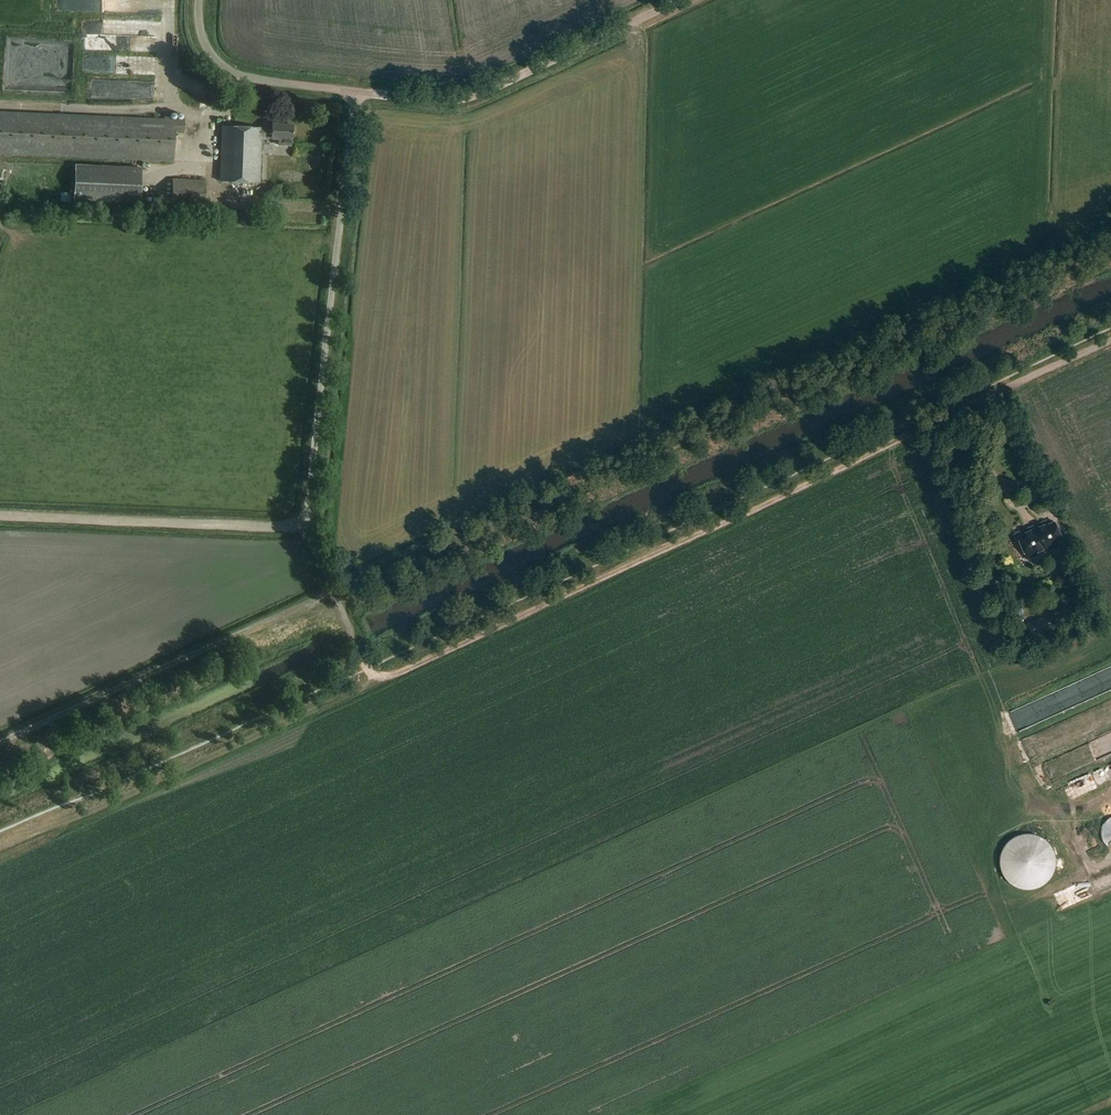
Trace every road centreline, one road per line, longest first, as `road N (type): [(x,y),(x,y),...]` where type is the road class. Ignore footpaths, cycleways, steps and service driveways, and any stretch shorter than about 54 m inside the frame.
road 1 (track): [(1110,339),(373,682)]
road 2 (unclassified): [(328,579),(307,509),(354,93)]
road 3 (track): [(373,682),(0,844)]
road 4 (track): [(334,591),(0,743)]
road 5 (unclassified): [(354,93),(462,96),(679,0)]
road 6 (track): [(307,526),(0,514)]
road 7 (unclassified): [(354,93),(238,76),(203,40),(199,0)]

